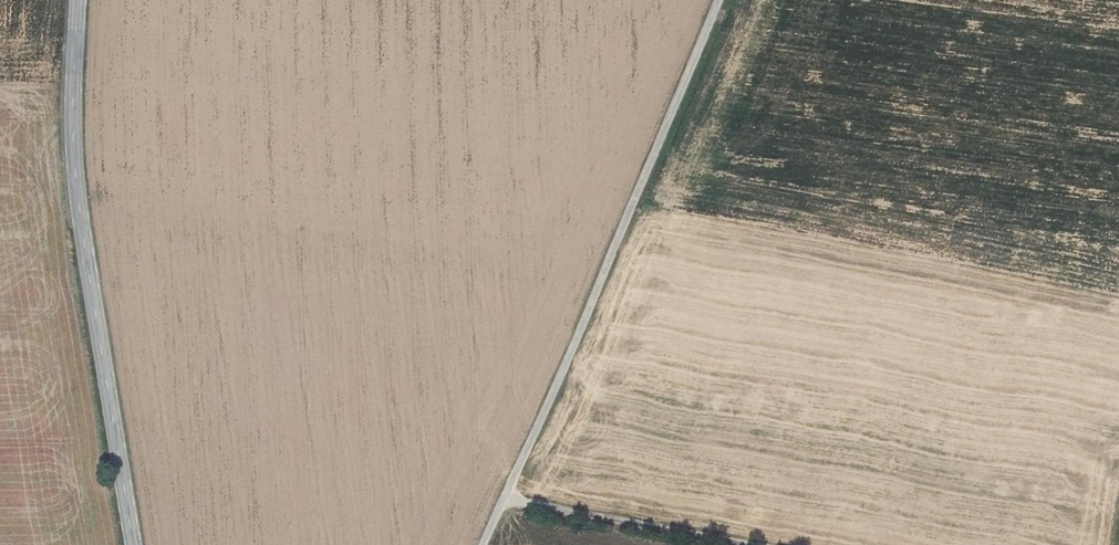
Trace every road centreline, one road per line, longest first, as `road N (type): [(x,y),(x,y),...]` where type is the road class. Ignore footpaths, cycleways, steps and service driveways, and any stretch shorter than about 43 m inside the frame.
road 1 (tertiary): [(78,0),(78,200),(132,544)]
road 2 (track): [(717,0),(508,496)]
road 3 (track): [(750,544),(508,496)]

